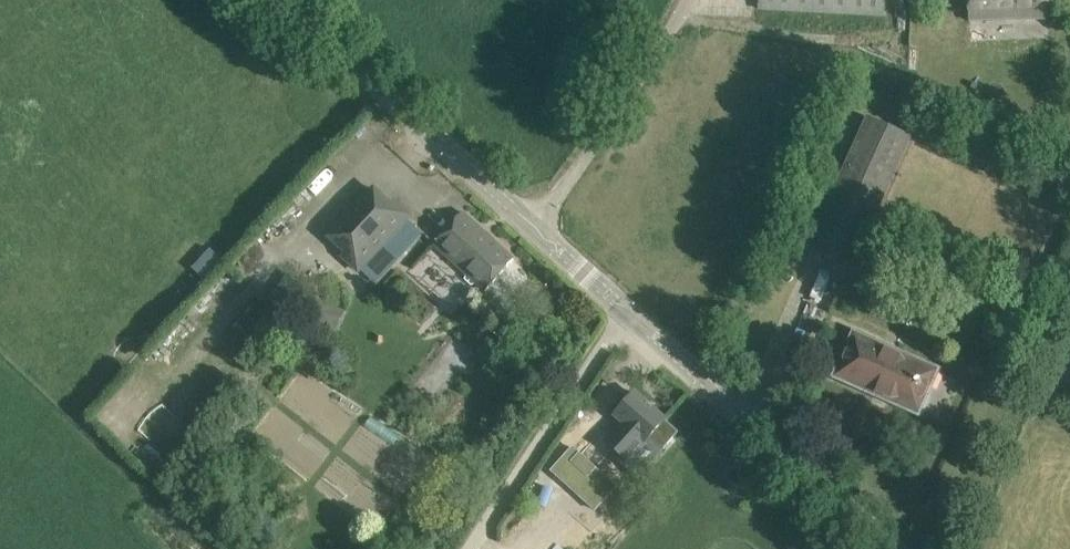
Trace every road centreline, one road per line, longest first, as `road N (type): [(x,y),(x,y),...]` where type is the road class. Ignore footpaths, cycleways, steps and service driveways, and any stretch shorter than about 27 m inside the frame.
road 1 (tertiary): [(884,548),(620,311)]
road 2 (tertiary): [(533,230),(290,0)]
road 3 (unclassified): [(467,548),(620,311)]
road 4 (unclassified): [(533,230),(681,0)]

